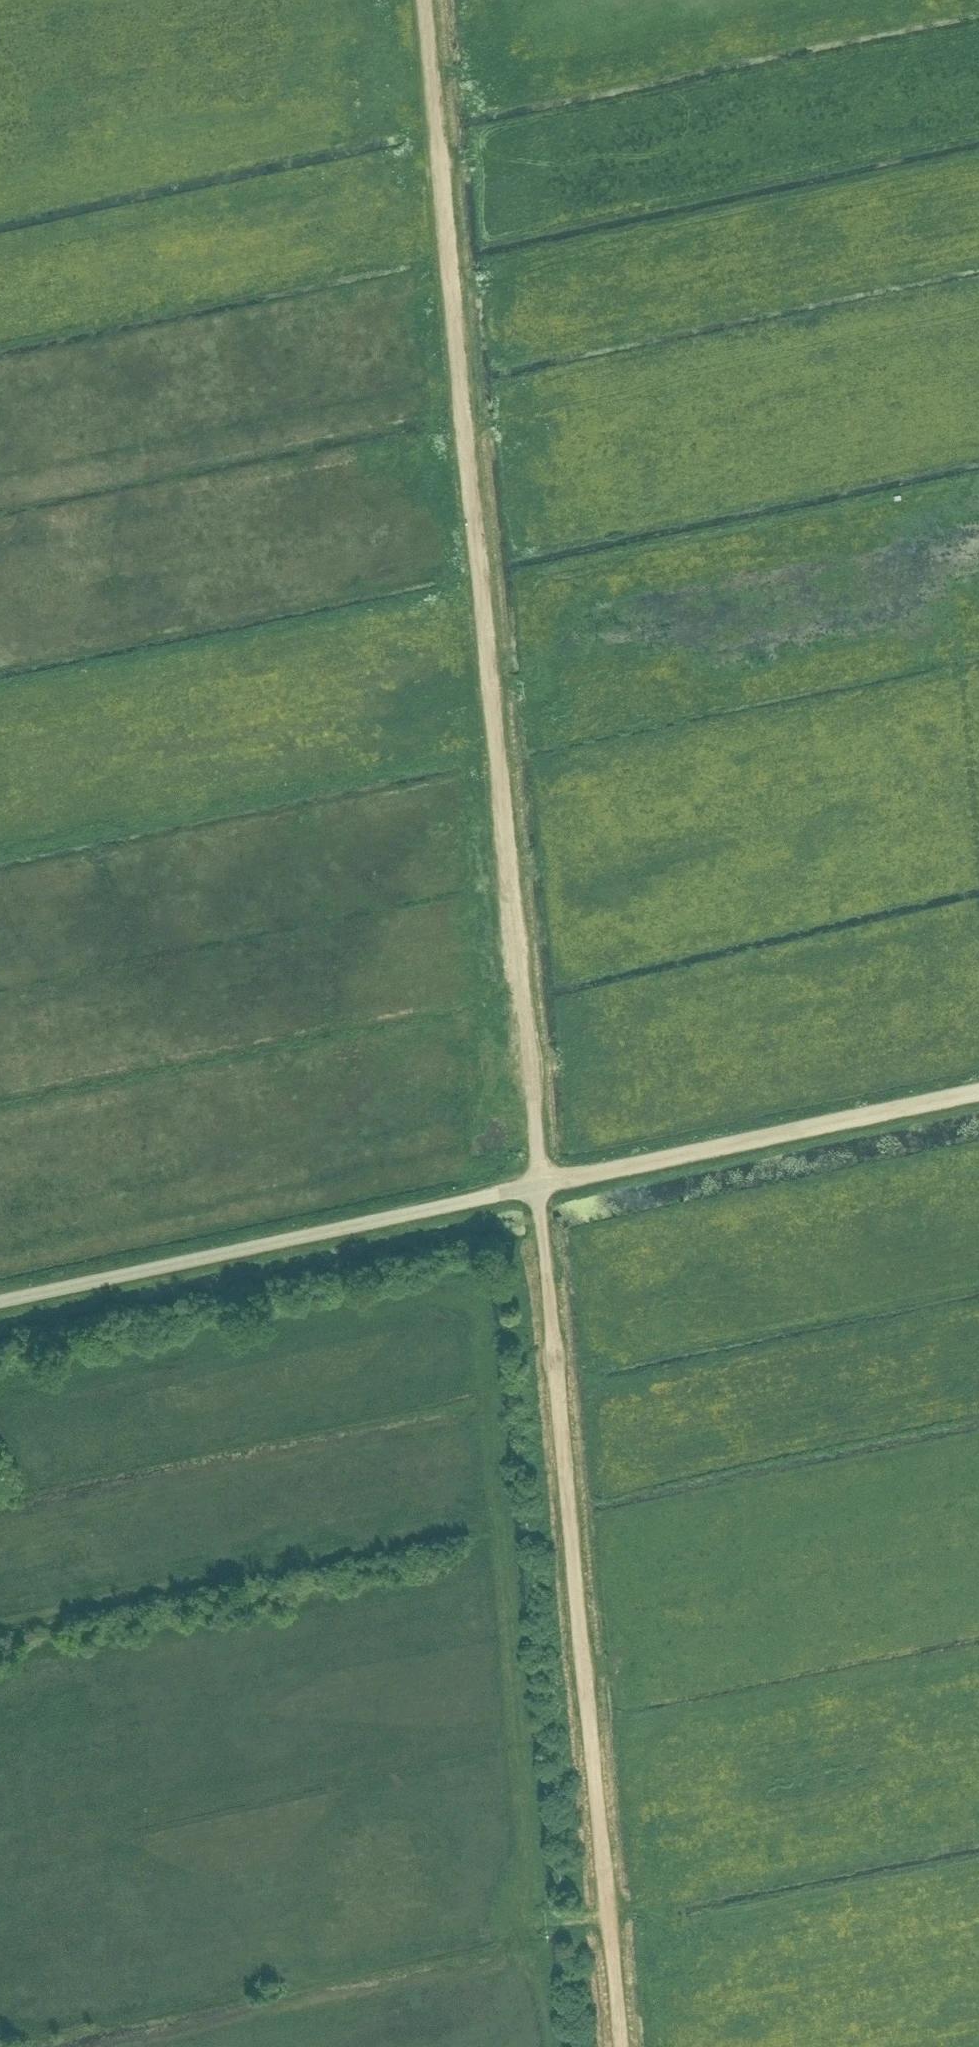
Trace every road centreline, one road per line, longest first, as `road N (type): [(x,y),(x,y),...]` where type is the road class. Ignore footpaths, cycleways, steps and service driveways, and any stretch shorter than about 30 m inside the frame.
road 1 (track): [(621,2046),(429,0)]
road 2 (unclassified): [(978,1089),(0,1298)]

